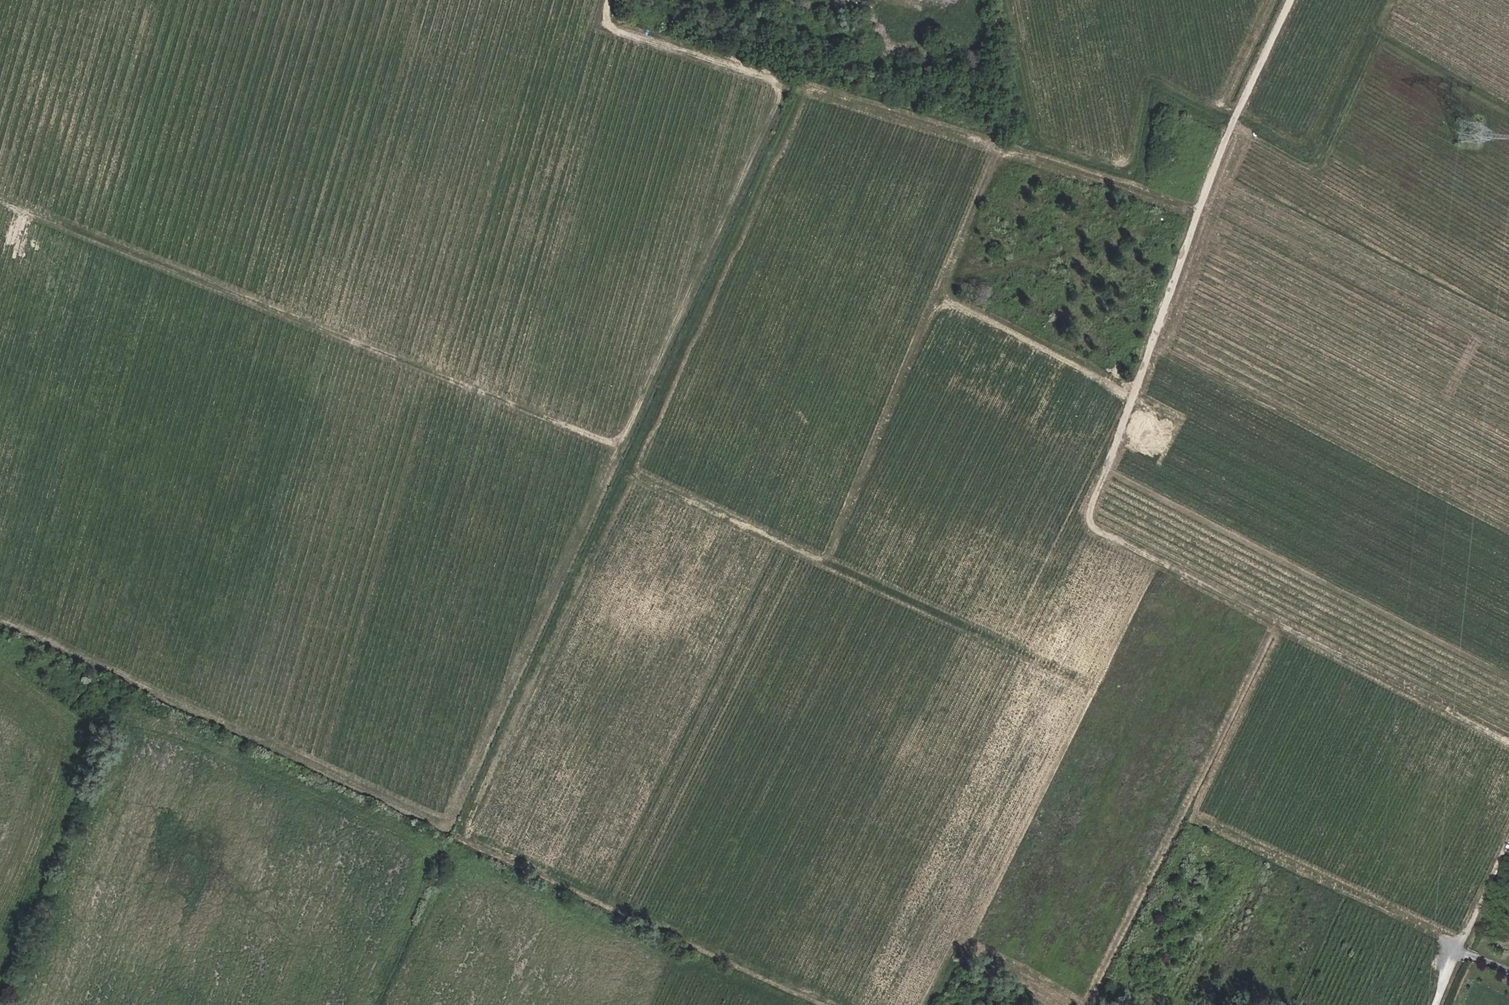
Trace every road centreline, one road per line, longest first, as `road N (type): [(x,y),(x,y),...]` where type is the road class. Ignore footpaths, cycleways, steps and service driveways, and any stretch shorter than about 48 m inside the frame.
road 1 (track): [(1293,0),(1200,207),(1095,497),(1094,525),(1508,743)]
road 2 (track): [(1508,841),(1436,1004)]

